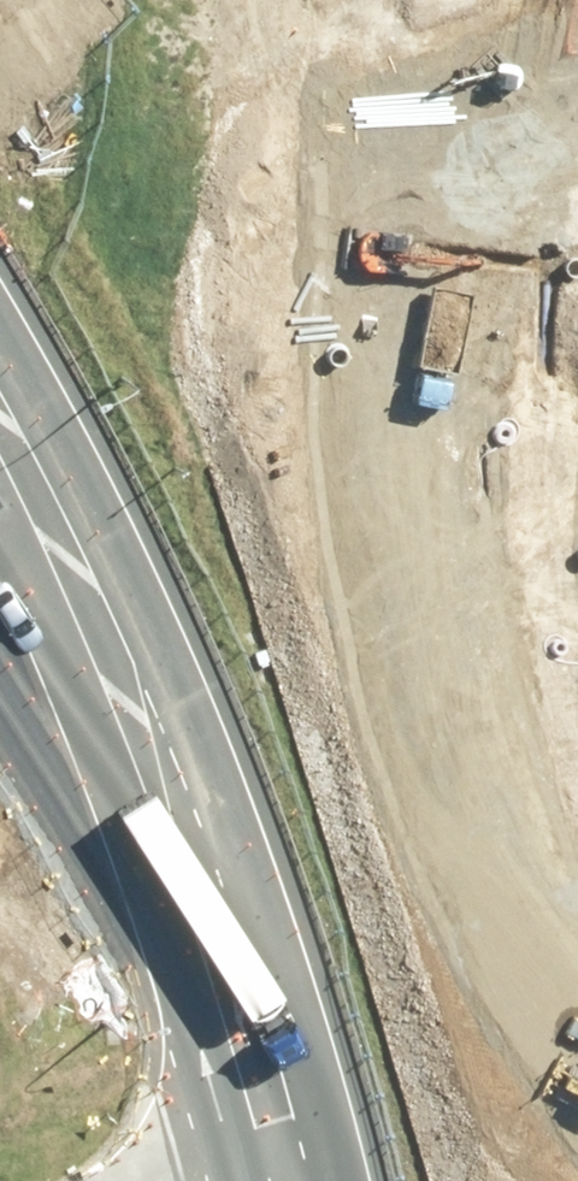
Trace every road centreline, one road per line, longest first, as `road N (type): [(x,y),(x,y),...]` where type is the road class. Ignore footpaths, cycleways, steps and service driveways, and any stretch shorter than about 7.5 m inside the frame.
road 1 (tertiary): [(0,226),(139,498),(244,775),(274,916),(278,1043)]
road 2 (tertiary): [(278,1043),(131,722),(0,484)]
road 3 (tertiary): [(278,1043),(307,1180)]

